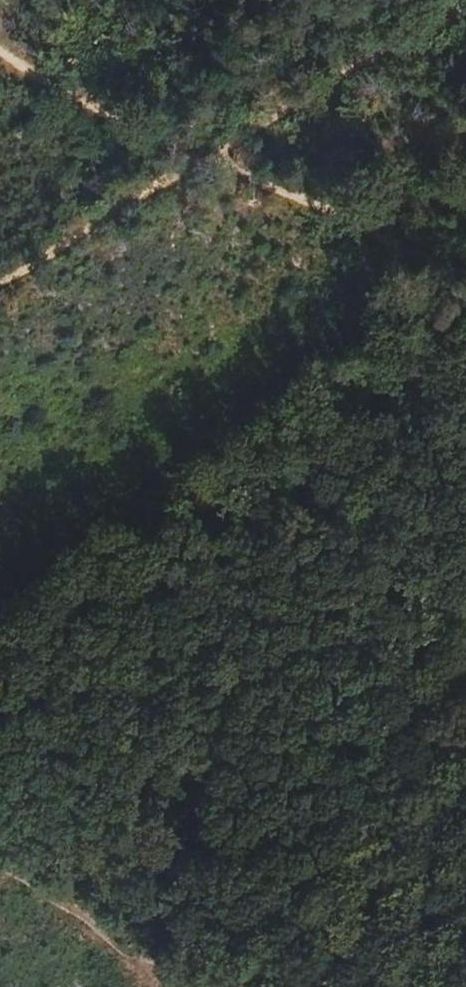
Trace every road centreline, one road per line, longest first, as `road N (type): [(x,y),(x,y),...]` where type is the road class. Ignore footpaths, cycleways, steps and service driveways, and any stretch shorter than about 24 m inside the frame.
road 1 (motorway): [(465,360),(136,986)]
road 2 (motorway): [(194,986),(465,453)]
road 3 (track): [(0,277),(459,0)]
road 4 (track): [(465,275),(201,157),(0,50)]

